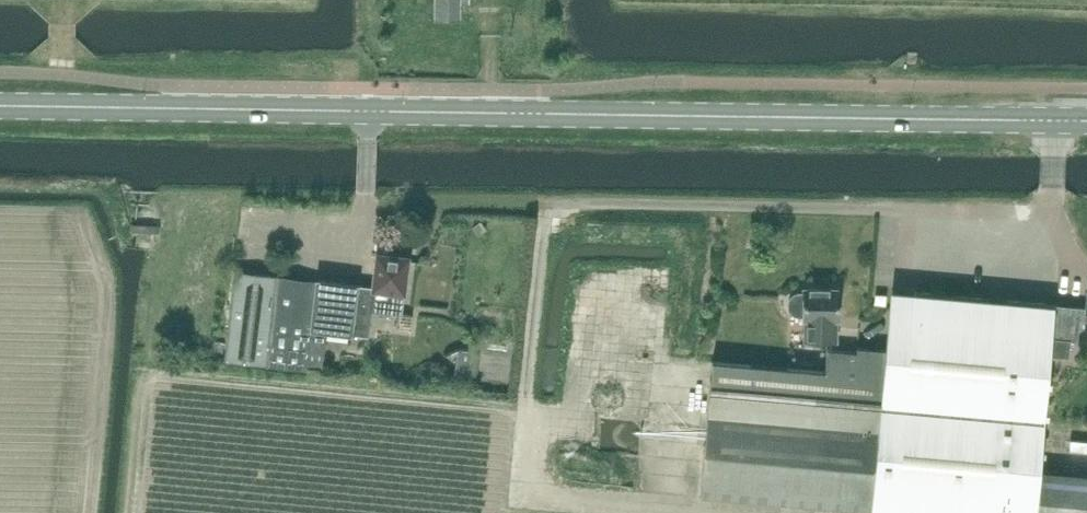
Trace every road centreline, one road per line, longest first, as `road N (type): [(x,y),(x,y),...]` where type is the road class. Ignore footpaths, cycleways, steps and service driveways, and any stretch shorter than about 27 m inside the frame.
road 1 (tertiary): [(0,106),(1086,121)]

